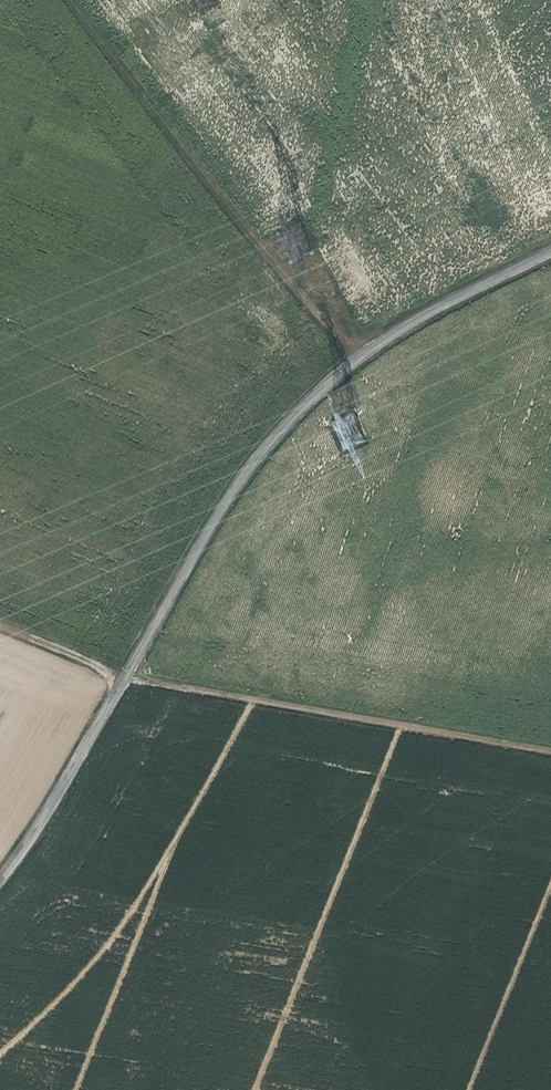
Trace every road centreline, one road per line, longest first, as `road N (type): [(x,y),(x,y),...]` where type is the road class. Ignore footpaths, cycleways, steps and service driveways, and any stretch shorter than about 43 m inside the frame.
road 1 (unclassified): [(550,254),(414,324),(327,385),(287,426),(235,486),(0,881)]
road 2 (track): [(362,359),(264,250),(72,0)]
road 3 (track): [(125,680),(550,755)]
road 4 (track): [(125,680),(0,628)]

